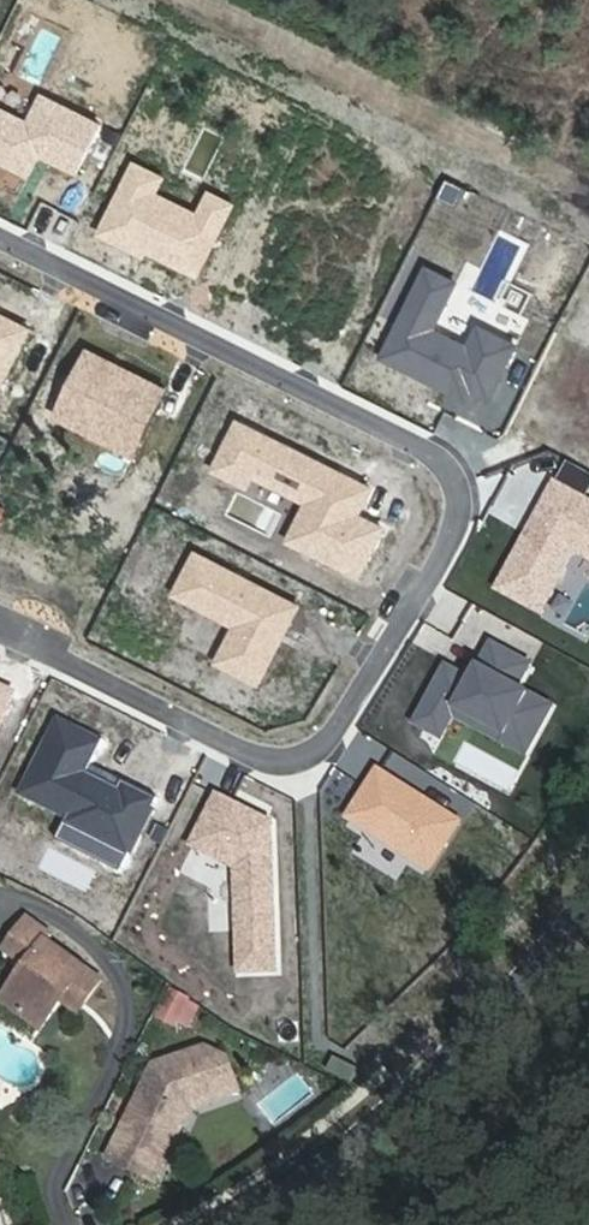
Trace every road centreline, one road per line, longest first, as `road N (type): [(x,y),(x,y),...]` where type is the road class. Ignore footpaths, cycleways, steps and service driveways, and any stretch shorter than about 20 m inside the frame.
road 1 (residential): [(0,634),(260,758),(285,758),(320,741),(450,530),(456,486),(425,454),(0,239)]
road 2 (secondary): [(588,904),(529,986),(396,1133),(261,1224)]

